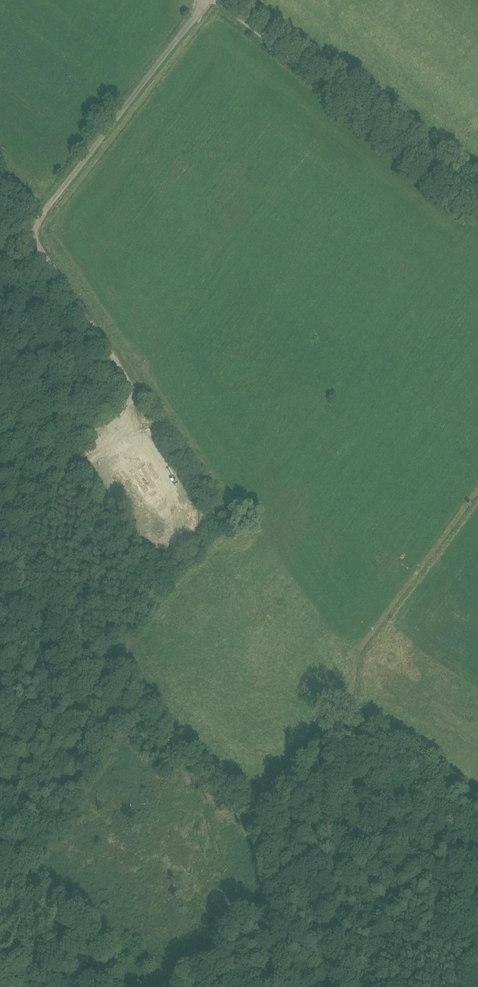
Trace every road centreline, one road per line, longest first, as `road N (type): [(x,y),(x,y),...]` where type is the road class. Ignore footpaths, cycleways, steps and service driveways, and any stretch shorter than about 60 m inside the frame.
road 1 (residential): [(223,0),(477,191)]
road 2 (track): [(266,986),(256,837)]

